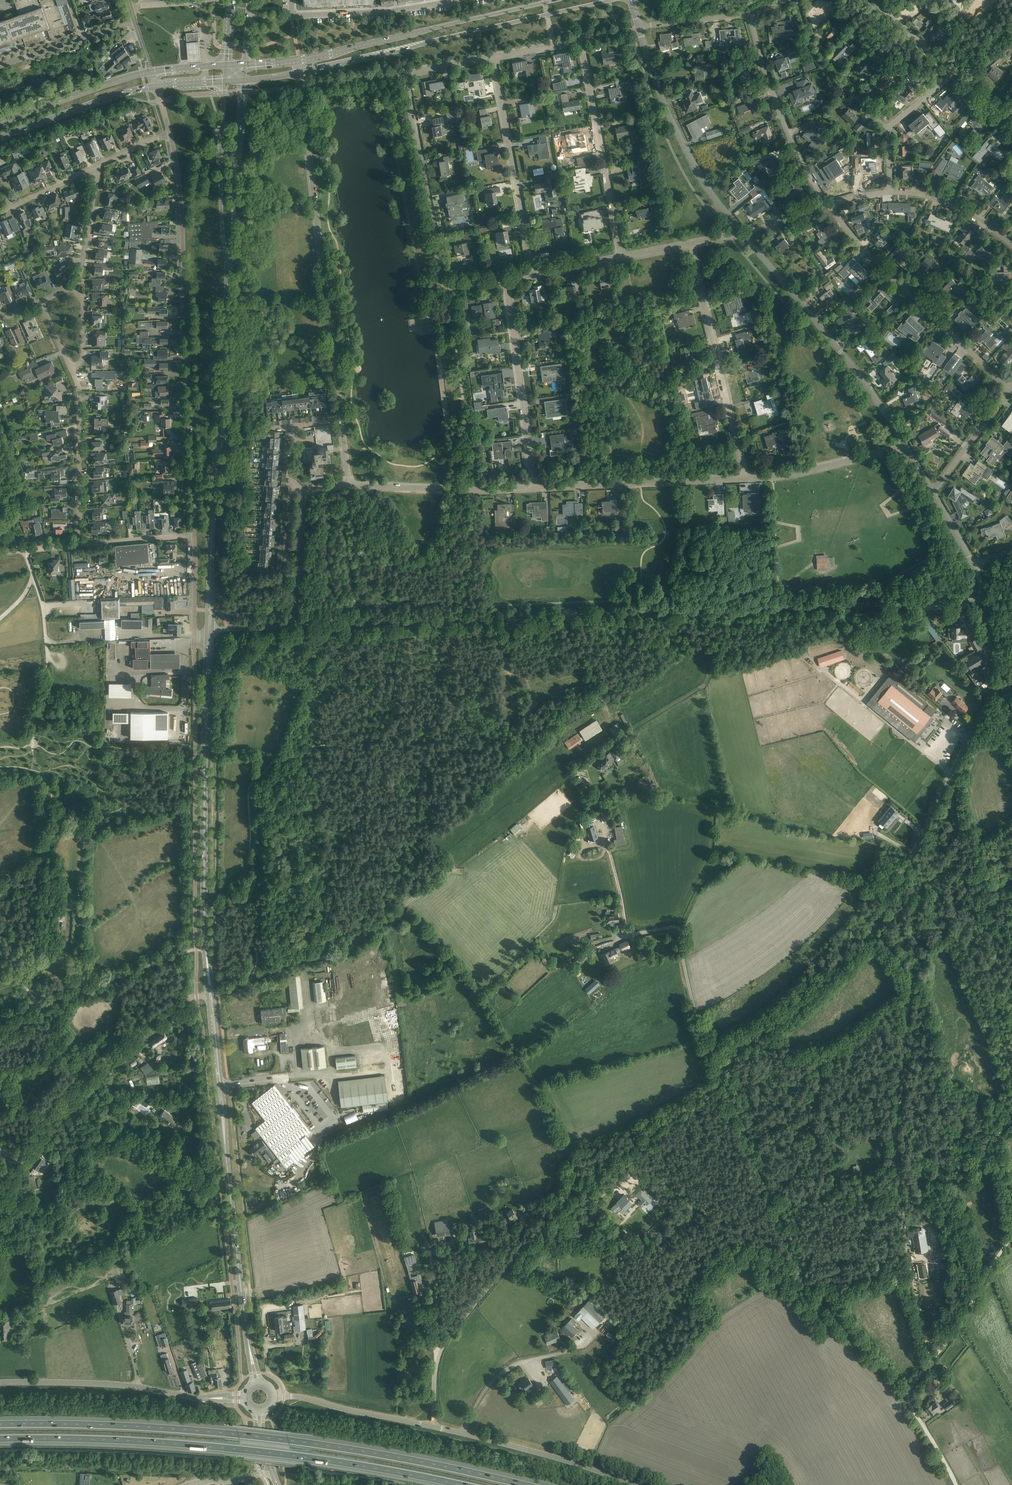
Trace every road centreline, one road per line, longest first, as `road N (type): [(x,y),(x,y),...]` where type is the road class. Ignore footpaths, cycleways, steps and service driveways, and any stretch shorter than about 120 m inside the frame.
road 1 (unclassified): [(293,626),(985,601)]
road 2 (motorway): [(526,1484),(287,1440),(171,1427),(0,1424)]
road 3 (unclassified): [(720,1074),(872,932),(999,677)]
road 4 (motorway): [(0,1440),(242,1450),(462,1484)]
road 5 (track): [(930,1364),(895,1158),(908,977),(872,932)]
road 6 (unclassified): [(194,535),(182,217),(170,135)]
road 7 (unclassified): [(437,1351),(549,1219),(720,1074)]
road 8 (residential): [(350,480),(302,86)]
road 9 (track): [(909,1395),(840,1339),(812,1300),(720,1074)]
road 10 (secondary): [(300,72),(611,0)]
road 11 (unclassified): [(0,1208),(20,1154),(90,1075),(163,1017),(208,995)]
road 12 (secondary): [(210,576),(227,294)]
road 13 (residential): [(506,278),(453,284),(444,278),(404,73)]
road 14 (residential): [(904,444),(744,233)]
road 15 (secondary): [(555,0),(299,59)]
road 16 (residential): [(1009,390),(878,264),(830,203)]
road 17 (residential): [(745,478),(690,244)]
road 18 (residential): [(744,233),(687,153),(641,27)]
road 19 (residential): [(534,275),(492,56)]
road 20 (residential): [(621,257),(580,40)]
road 21 (unclassified): [(0,1383),(115,1385),(217,1398)]
road 22 (secondary): [(208,968),(204,754)]
road 23 (secondary): [(227,294),(244,81)]
road 24 (secondary): [(224,82),(227,294)]
road 25 (residential): [(534,488),(506,278)]
road 26 (residential): [(534,488),(745,478)]
road 27 (unclassified): [(720,1074),(687,987),(680,924),(630,933)]
road 28 (residential): [(824,205),(781,115),(748,14)]
road 29 (secondary): [(248,1342),(225,1138)]
road 30 (residential): [(350,480),(534,488)]
road 31 (unclassified): [(638,1484),(466,1433)]
road 32 (residential): [(79,544),(80,399),(71,368)]
road 33 (residential): [(293,14),(466,0)]
road 34 (secondary): [(0,137),(156,86)]
road 35 (residential): [(745,478),(904,444)]
road 36 (residential): [(888,128),(817,61),(797,0)]
road 37 (secondary): [(152,71),(0,122)]
road 38 (track): [(46,1003),(196,948)]
road 39 (unclassified): [(432,1426),(275,1397)]
road 40 (unclassified): [(466,1433),(501,1372),(583,1343)]
road 41 (track): [(1011,1234),(930,1364)]
road 42 (residential): [(134,22),(0,65)]
road 43 (track): [(959,1484),(909,1395),(930,1364)]
road 44 (residential): [(834,0),(874,48),(934,91)]
road 45 (residential): [(891,190),(954,202),(1011,242)]
road 46 (residential): [(932,490),(1009,390)]
road 47 (residential): [(71,287),(95,166)]

